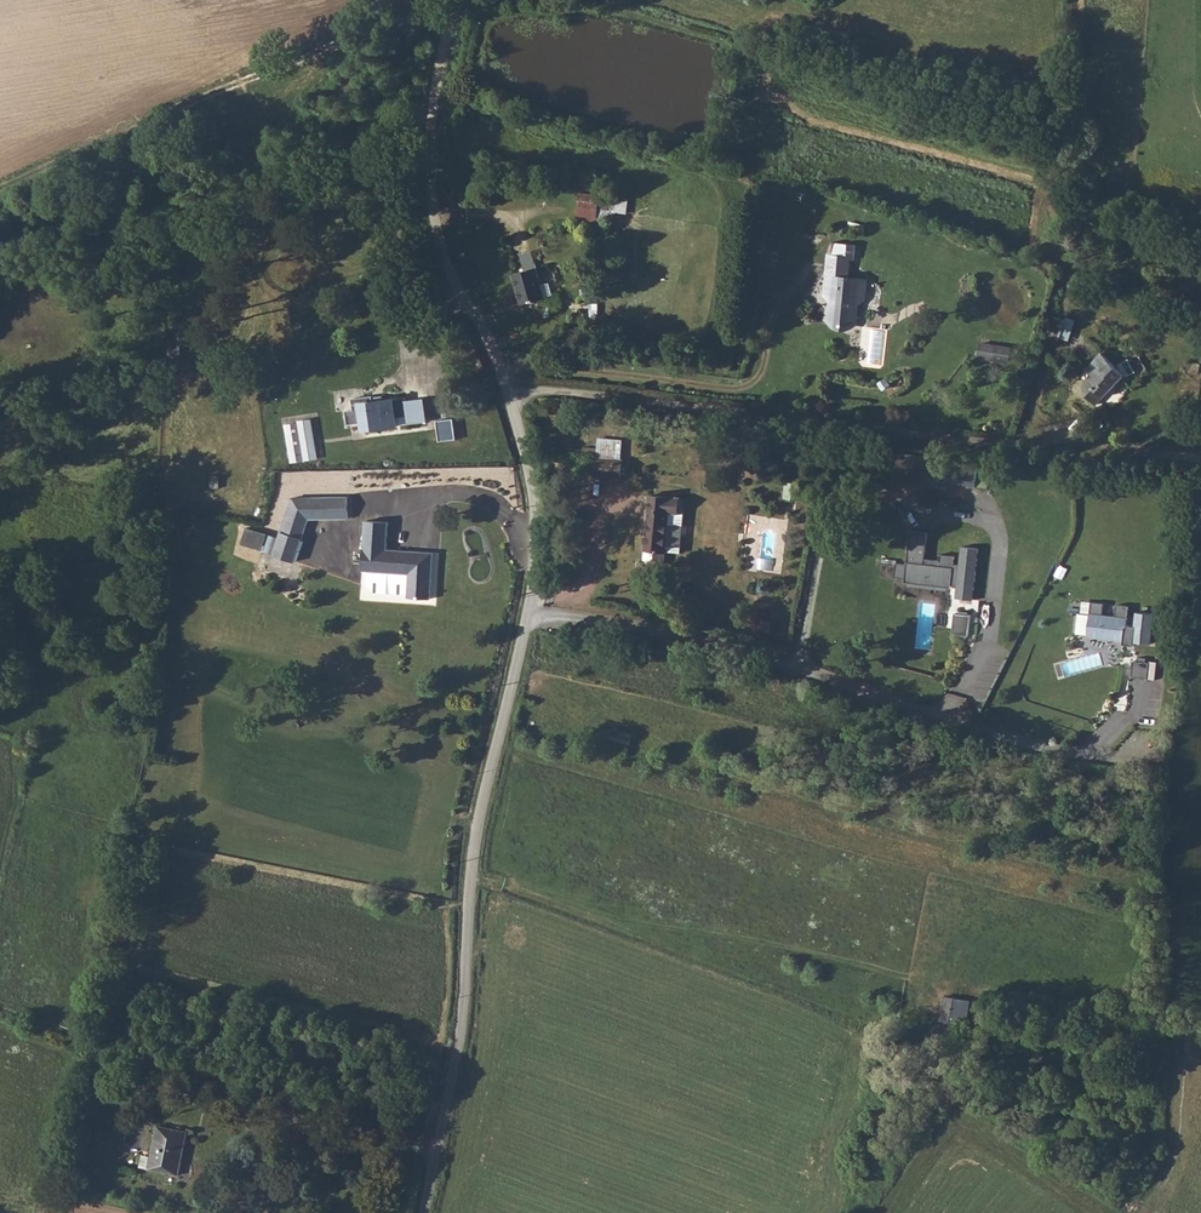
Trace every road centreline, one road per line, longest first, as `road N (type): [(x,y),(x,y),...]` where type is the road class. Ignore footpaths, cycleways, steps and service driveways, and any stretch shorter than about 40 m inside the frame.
road 1 (unclassified): [(425,1212),(465,1016),(475,850),(530,599)]
road 2 (unclassified): [(530,599),(795,667),(1052,752)]
road 3 (unclassified): [(505,387),(485,332),(455,283),(436,222),(434,103),(461,0)]
road 4 (unclassified): [(505,387),(523,368),(730,388),(760,380),(775,314),(813,276)]
road 5 (track): [(437,1159),(106,1048)]
road 6 (unclassified): [(530,599),(536,511),(505,387)]

